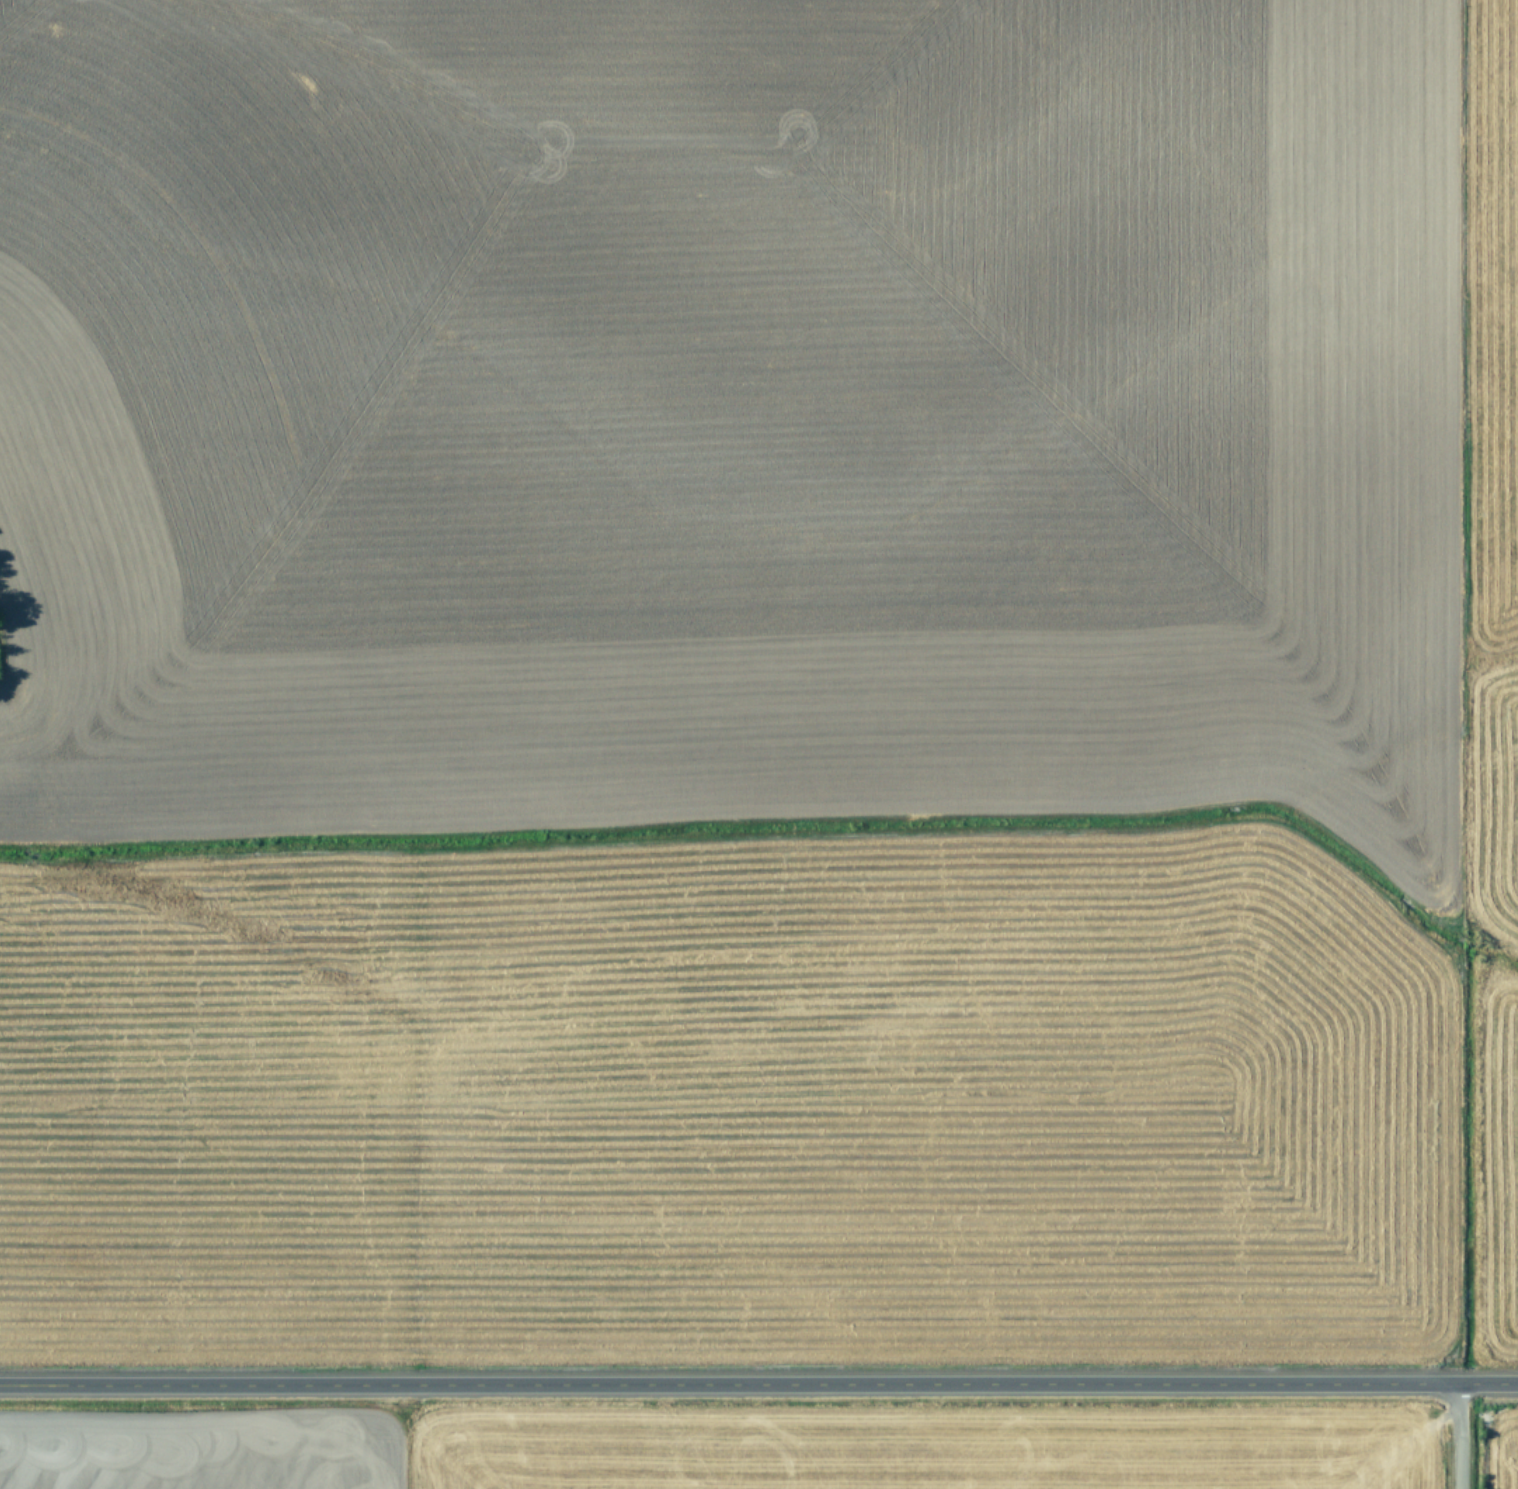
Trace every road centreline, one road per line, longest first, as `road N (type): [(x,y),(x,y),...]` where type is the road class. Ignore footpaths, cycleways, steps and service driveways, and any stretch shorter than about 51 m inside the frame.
road 1 (tertiary): [(0,1381),(1421,1367),(1457,1385),(1517,1367)]

